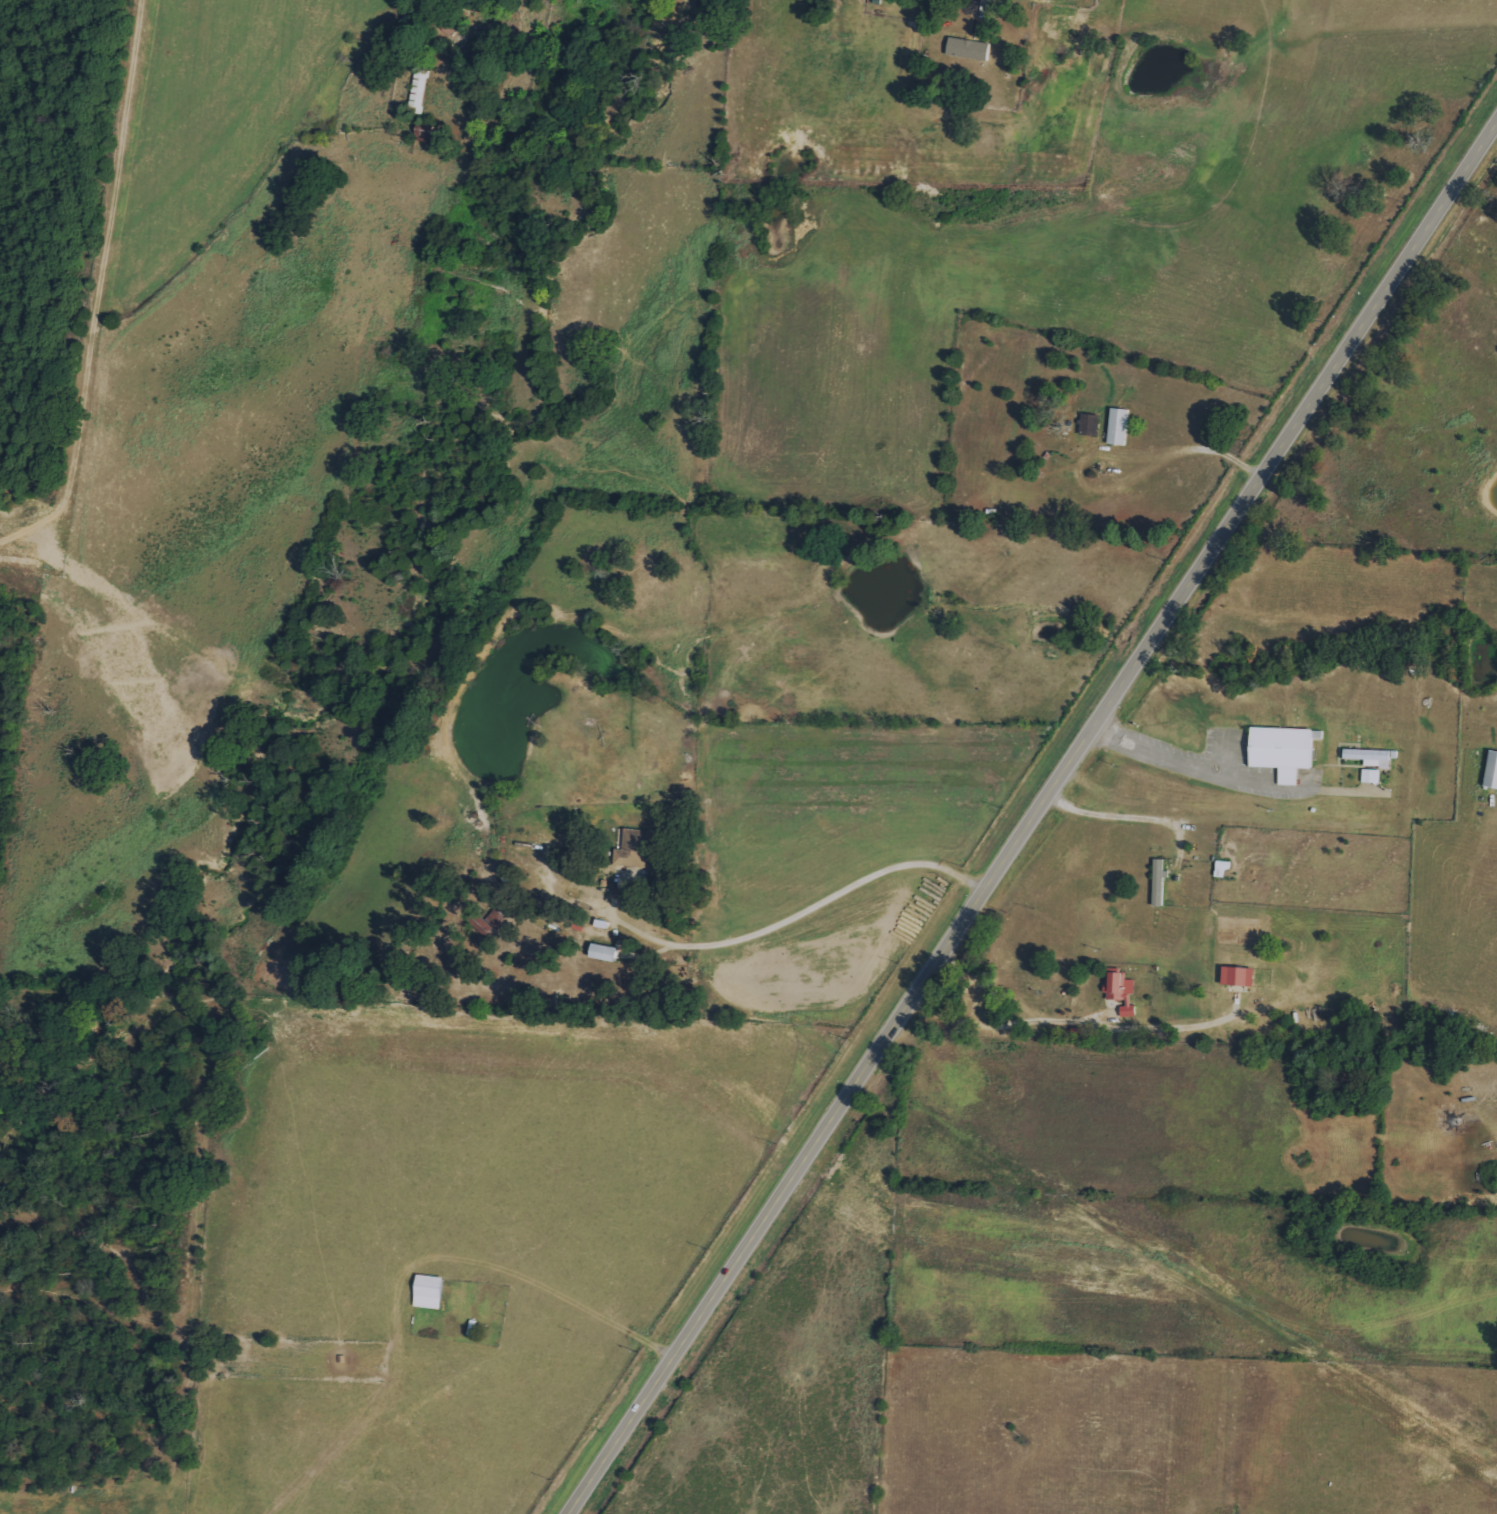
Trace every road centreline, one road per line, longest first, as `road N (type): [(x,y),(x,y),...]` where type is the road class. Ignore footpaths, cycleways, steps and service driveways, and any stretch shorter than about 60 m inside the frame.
road 1 (primary): [(1496,135),(580,1513)]

